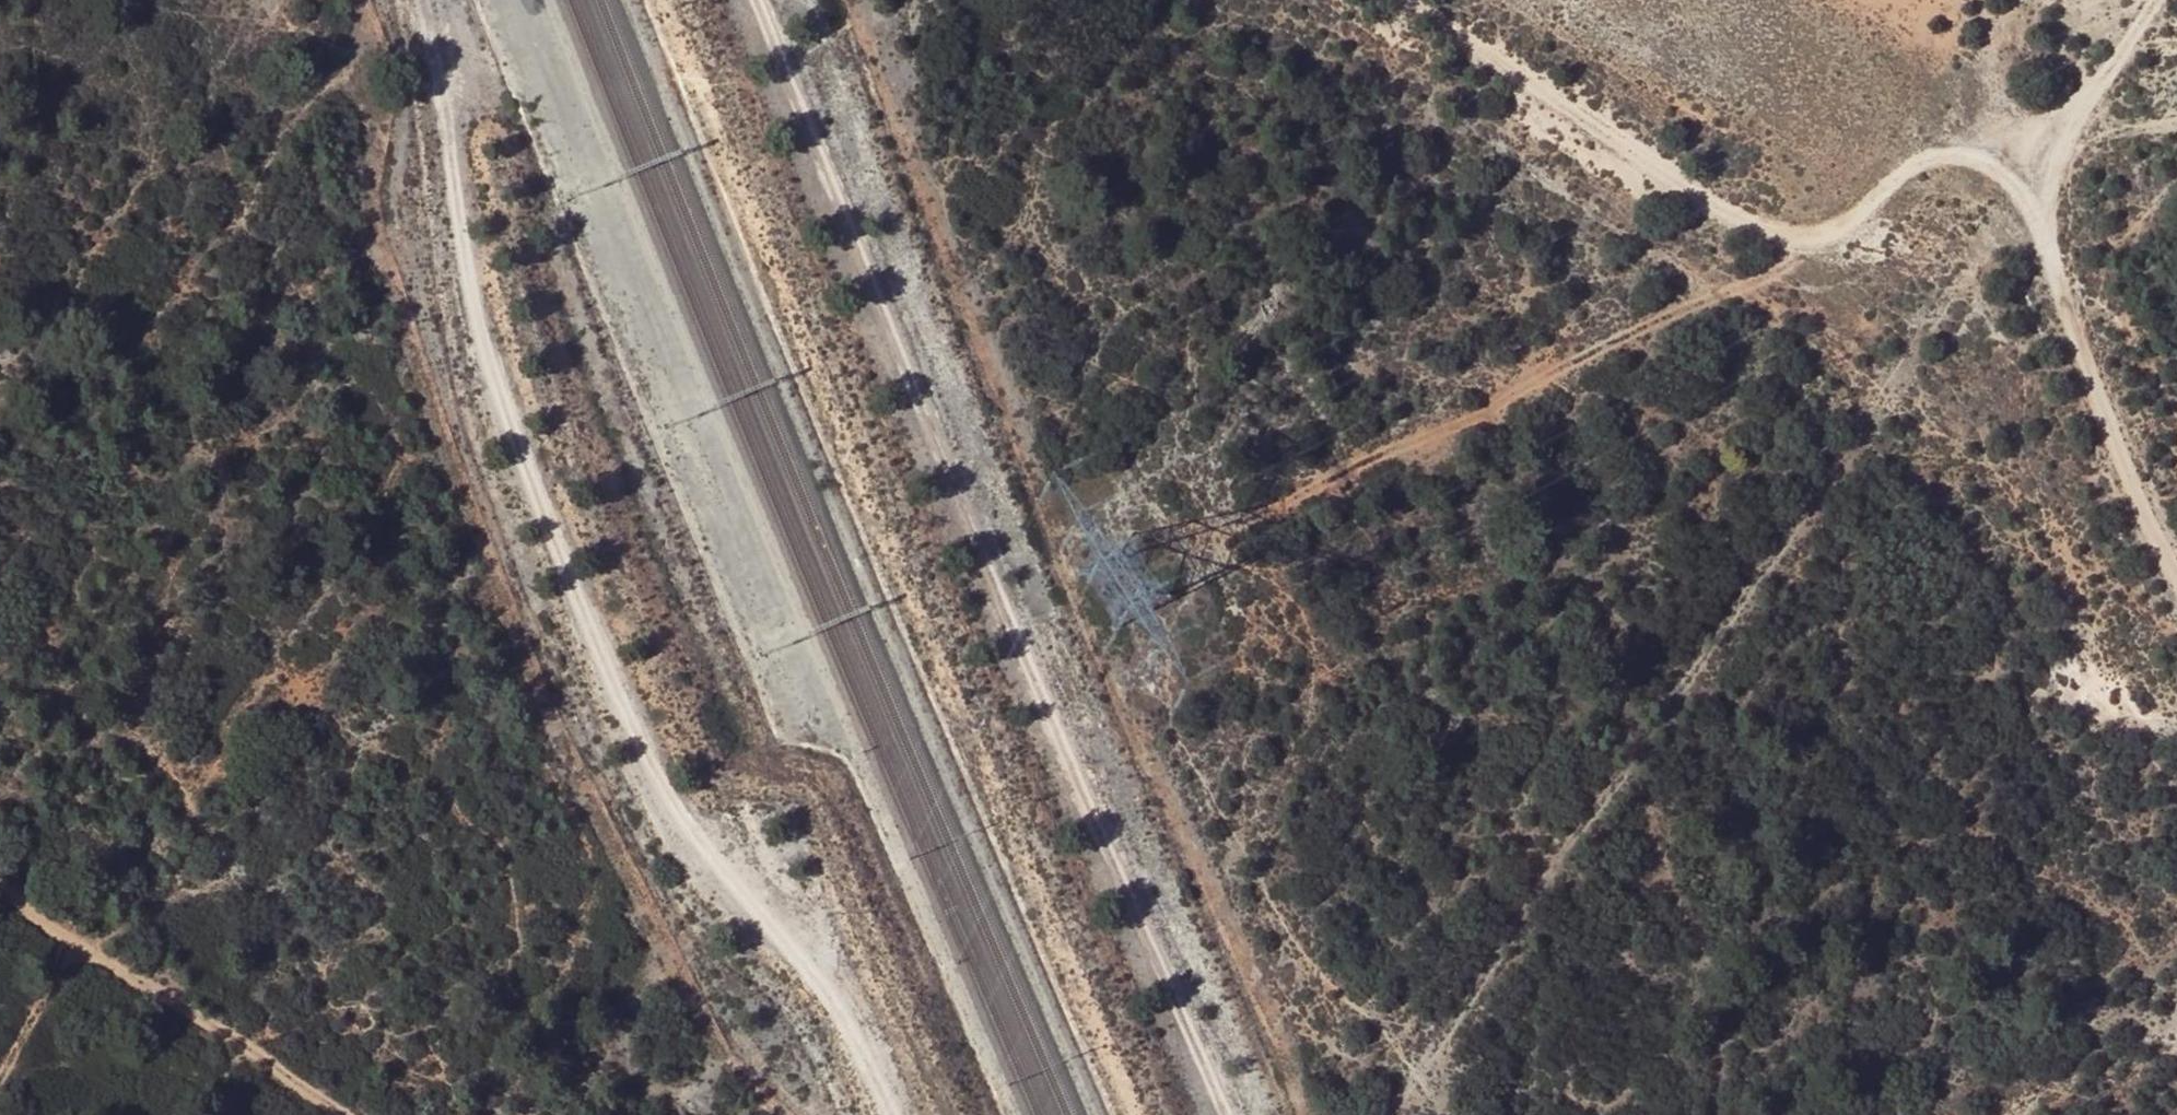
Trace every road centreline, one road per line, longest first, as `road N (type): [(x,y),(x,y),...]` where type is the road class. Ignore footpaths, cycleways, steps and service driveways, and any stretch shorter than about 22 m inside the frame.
road 1 (track): [(2176,580),(2151,535),(2041,235),(2011,182),(1975,160),(1943,156),(1914,165),(1828,231),(1771,234),(1702,200),(1413,0)]
road 2 (track): [(0,880),(340,1114)]
road 3 (track): [(2041,235),(2063,141),(2155,0)]

